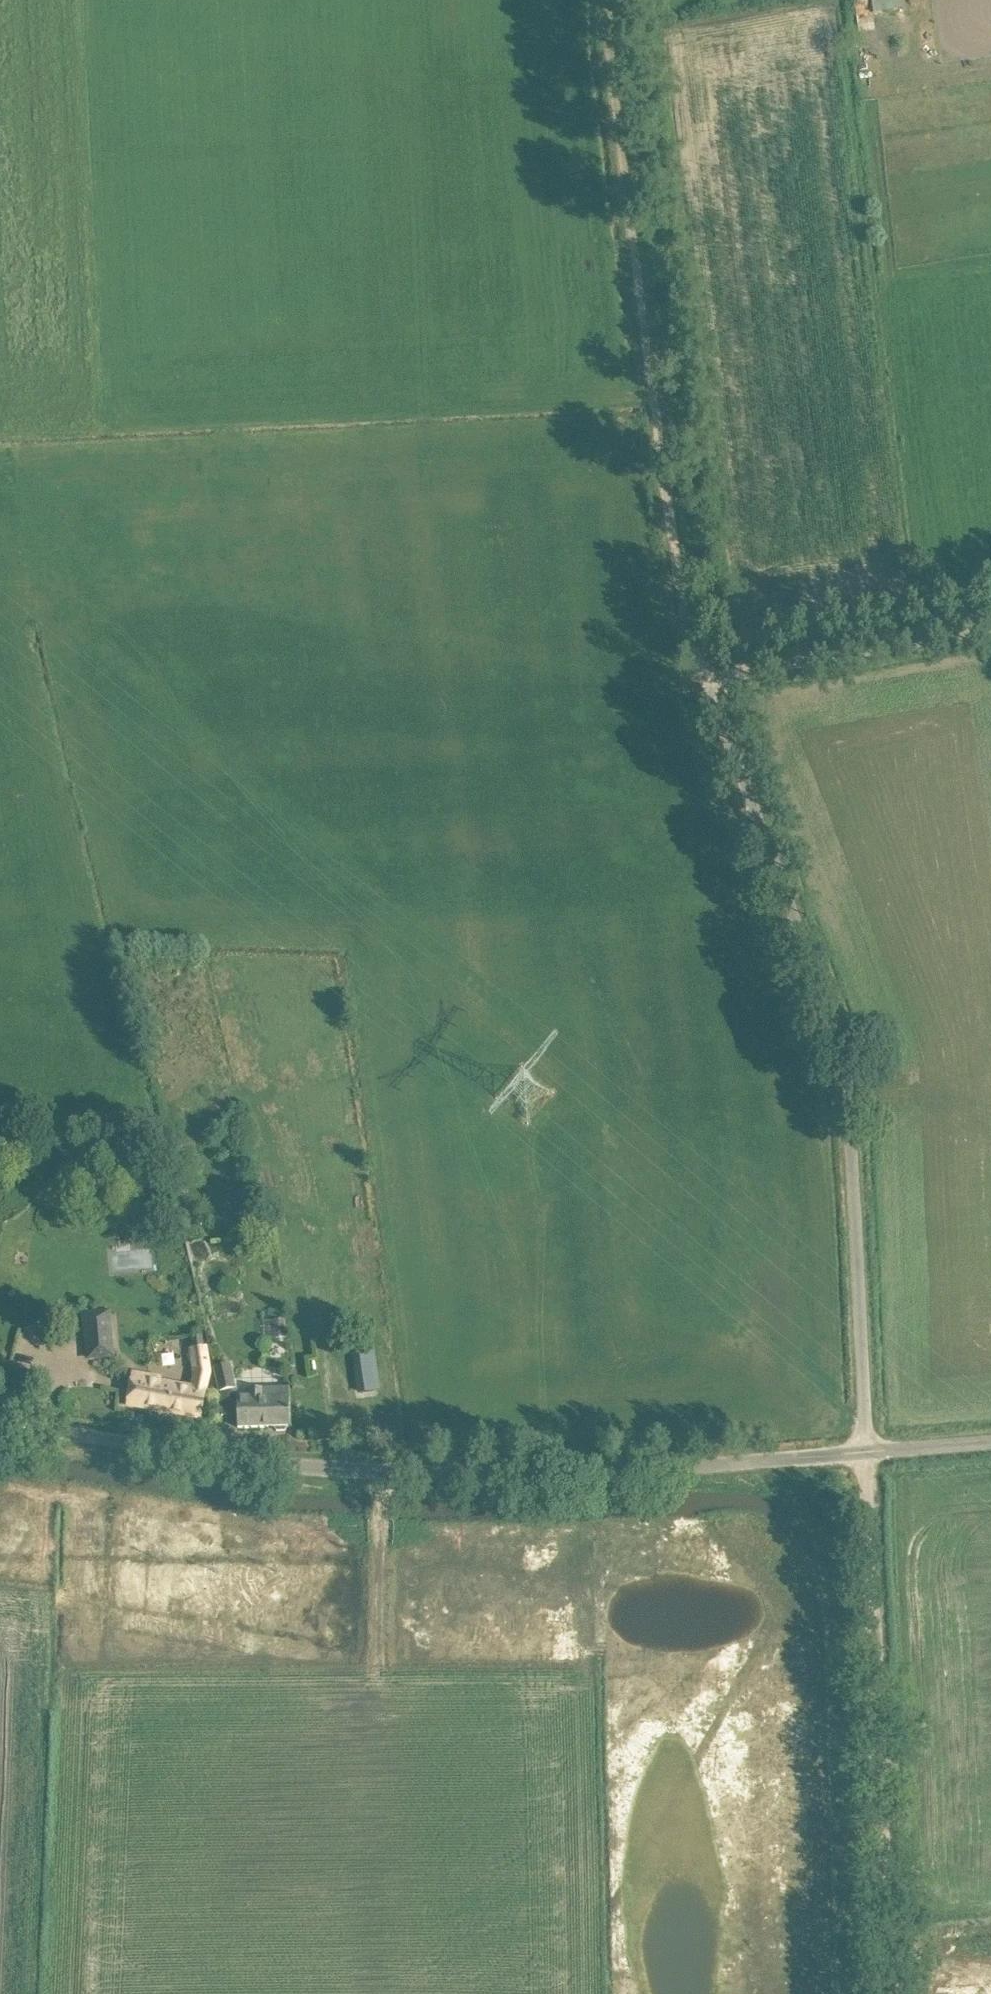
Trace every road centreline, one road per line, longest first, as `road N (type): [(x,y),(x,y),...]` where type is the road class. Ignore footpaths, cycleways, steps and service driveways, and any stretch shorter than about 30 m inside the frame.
road 1 (unclassified): [(866,1452),(844,1058),(717,692),(733,674),(990,624)]
road 2 (unclassified): [(866,1452),(575,1473),(433,1472),(240,1459),(0,1420)]
road 3 (track): [(716,703),(687,621),(676,562),(613,72),(611,0)]
road 4 (track): [(891,1993),(866,1452)]
road 5 (unclassified): [(866,1452),(990,1442)]

